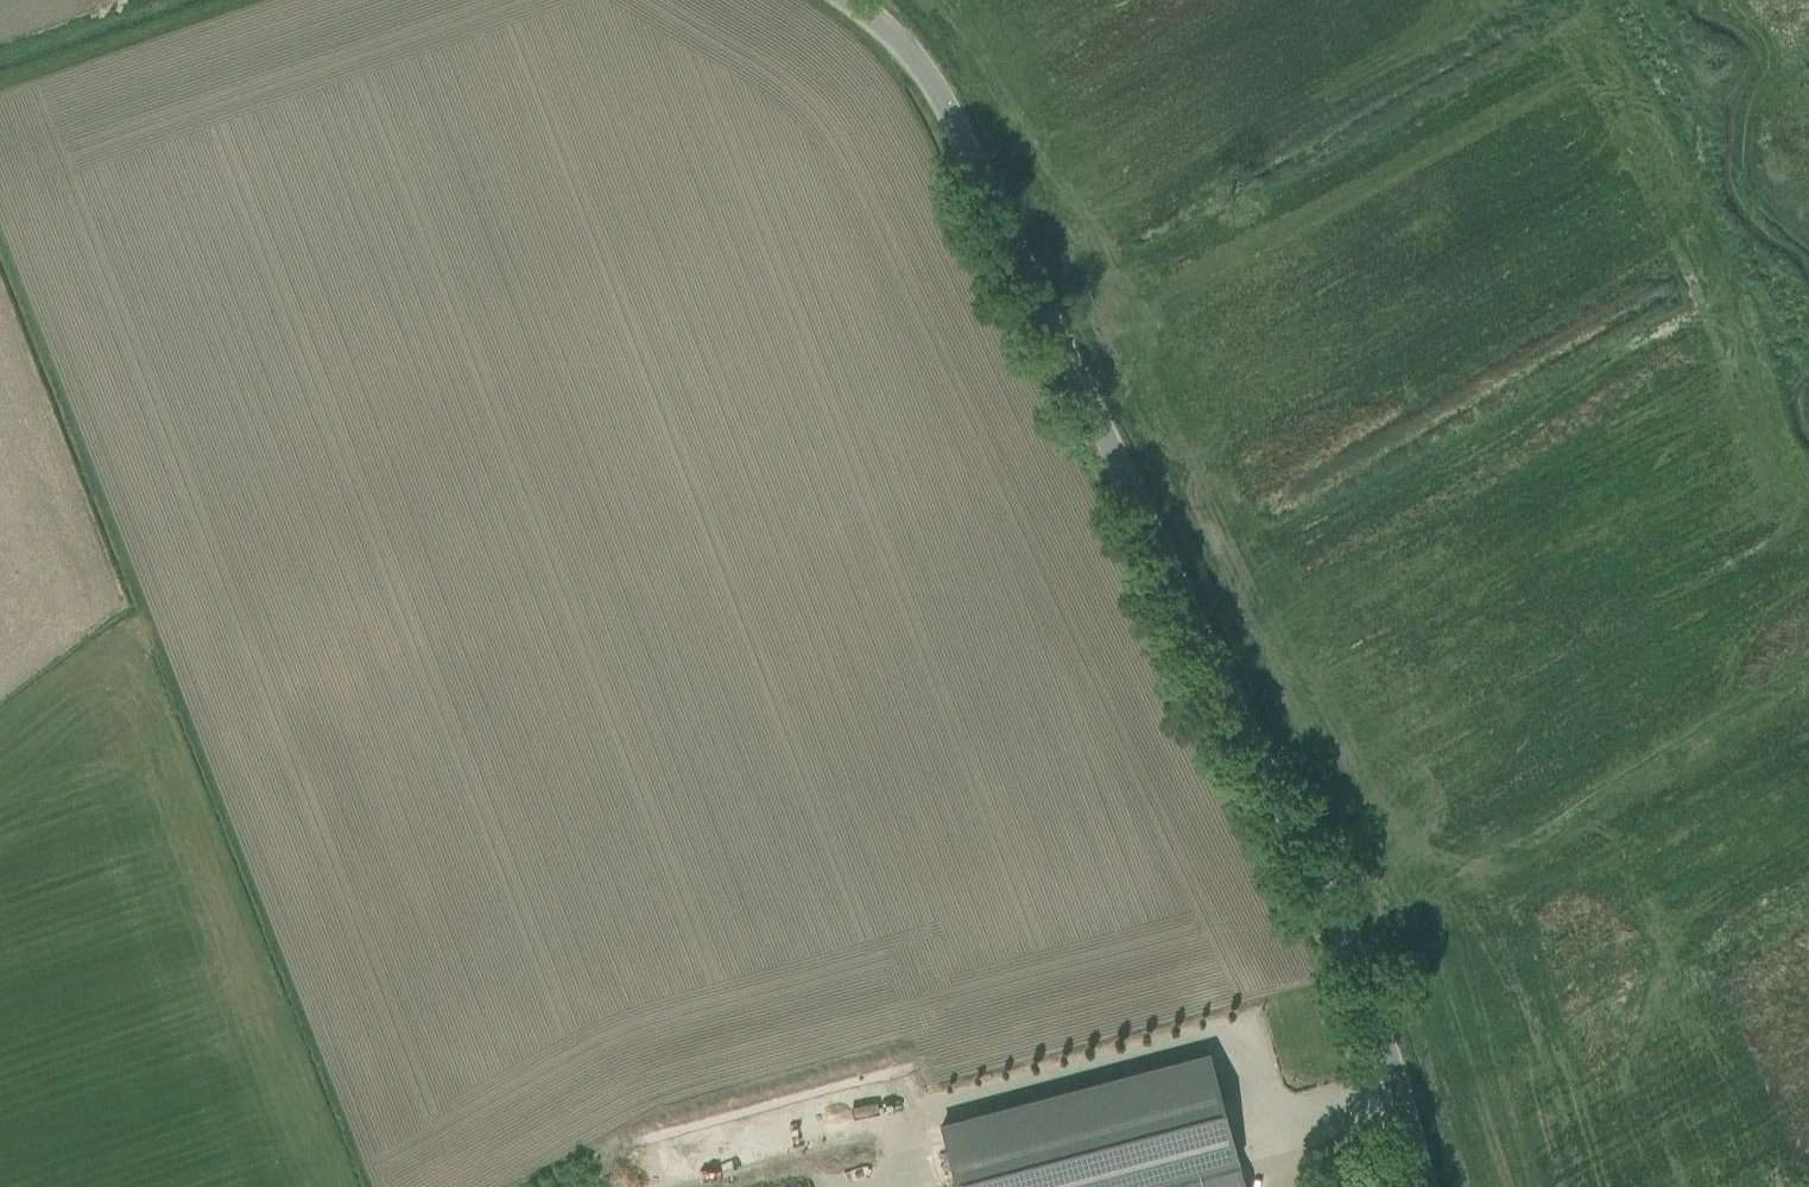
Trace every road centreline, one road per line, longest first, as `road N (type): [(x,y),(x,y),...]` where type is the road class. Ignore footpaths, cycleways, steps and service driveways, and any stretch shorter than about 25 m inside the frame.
road 1 (unclassified): [(1422,1186),(1389,1058),(910,57),(835,0)]

